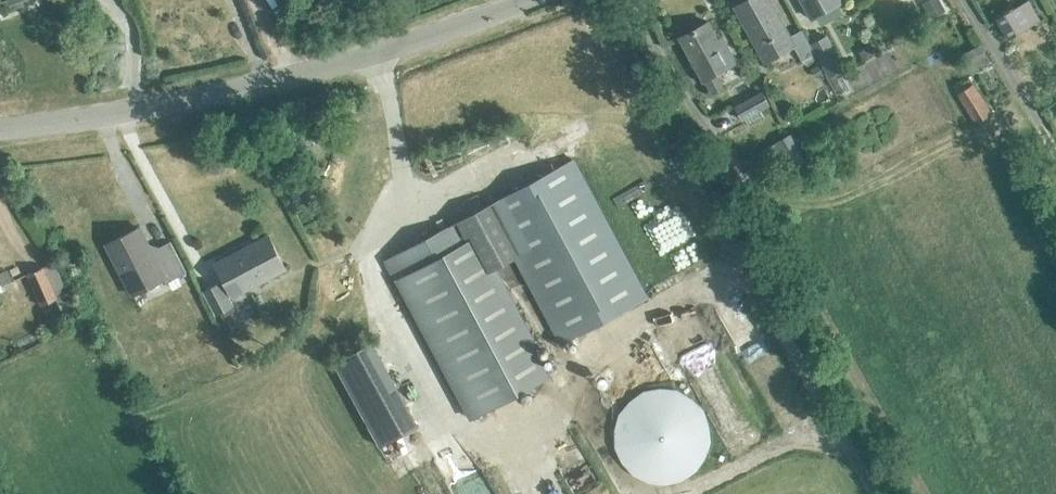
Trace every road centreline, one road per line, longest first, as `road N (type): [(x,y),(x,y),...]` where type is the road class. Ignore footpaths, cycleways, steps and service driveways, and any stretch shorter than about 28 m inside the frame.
road 1 (tertiary): [(0,131),(247,92),(515,0)]

